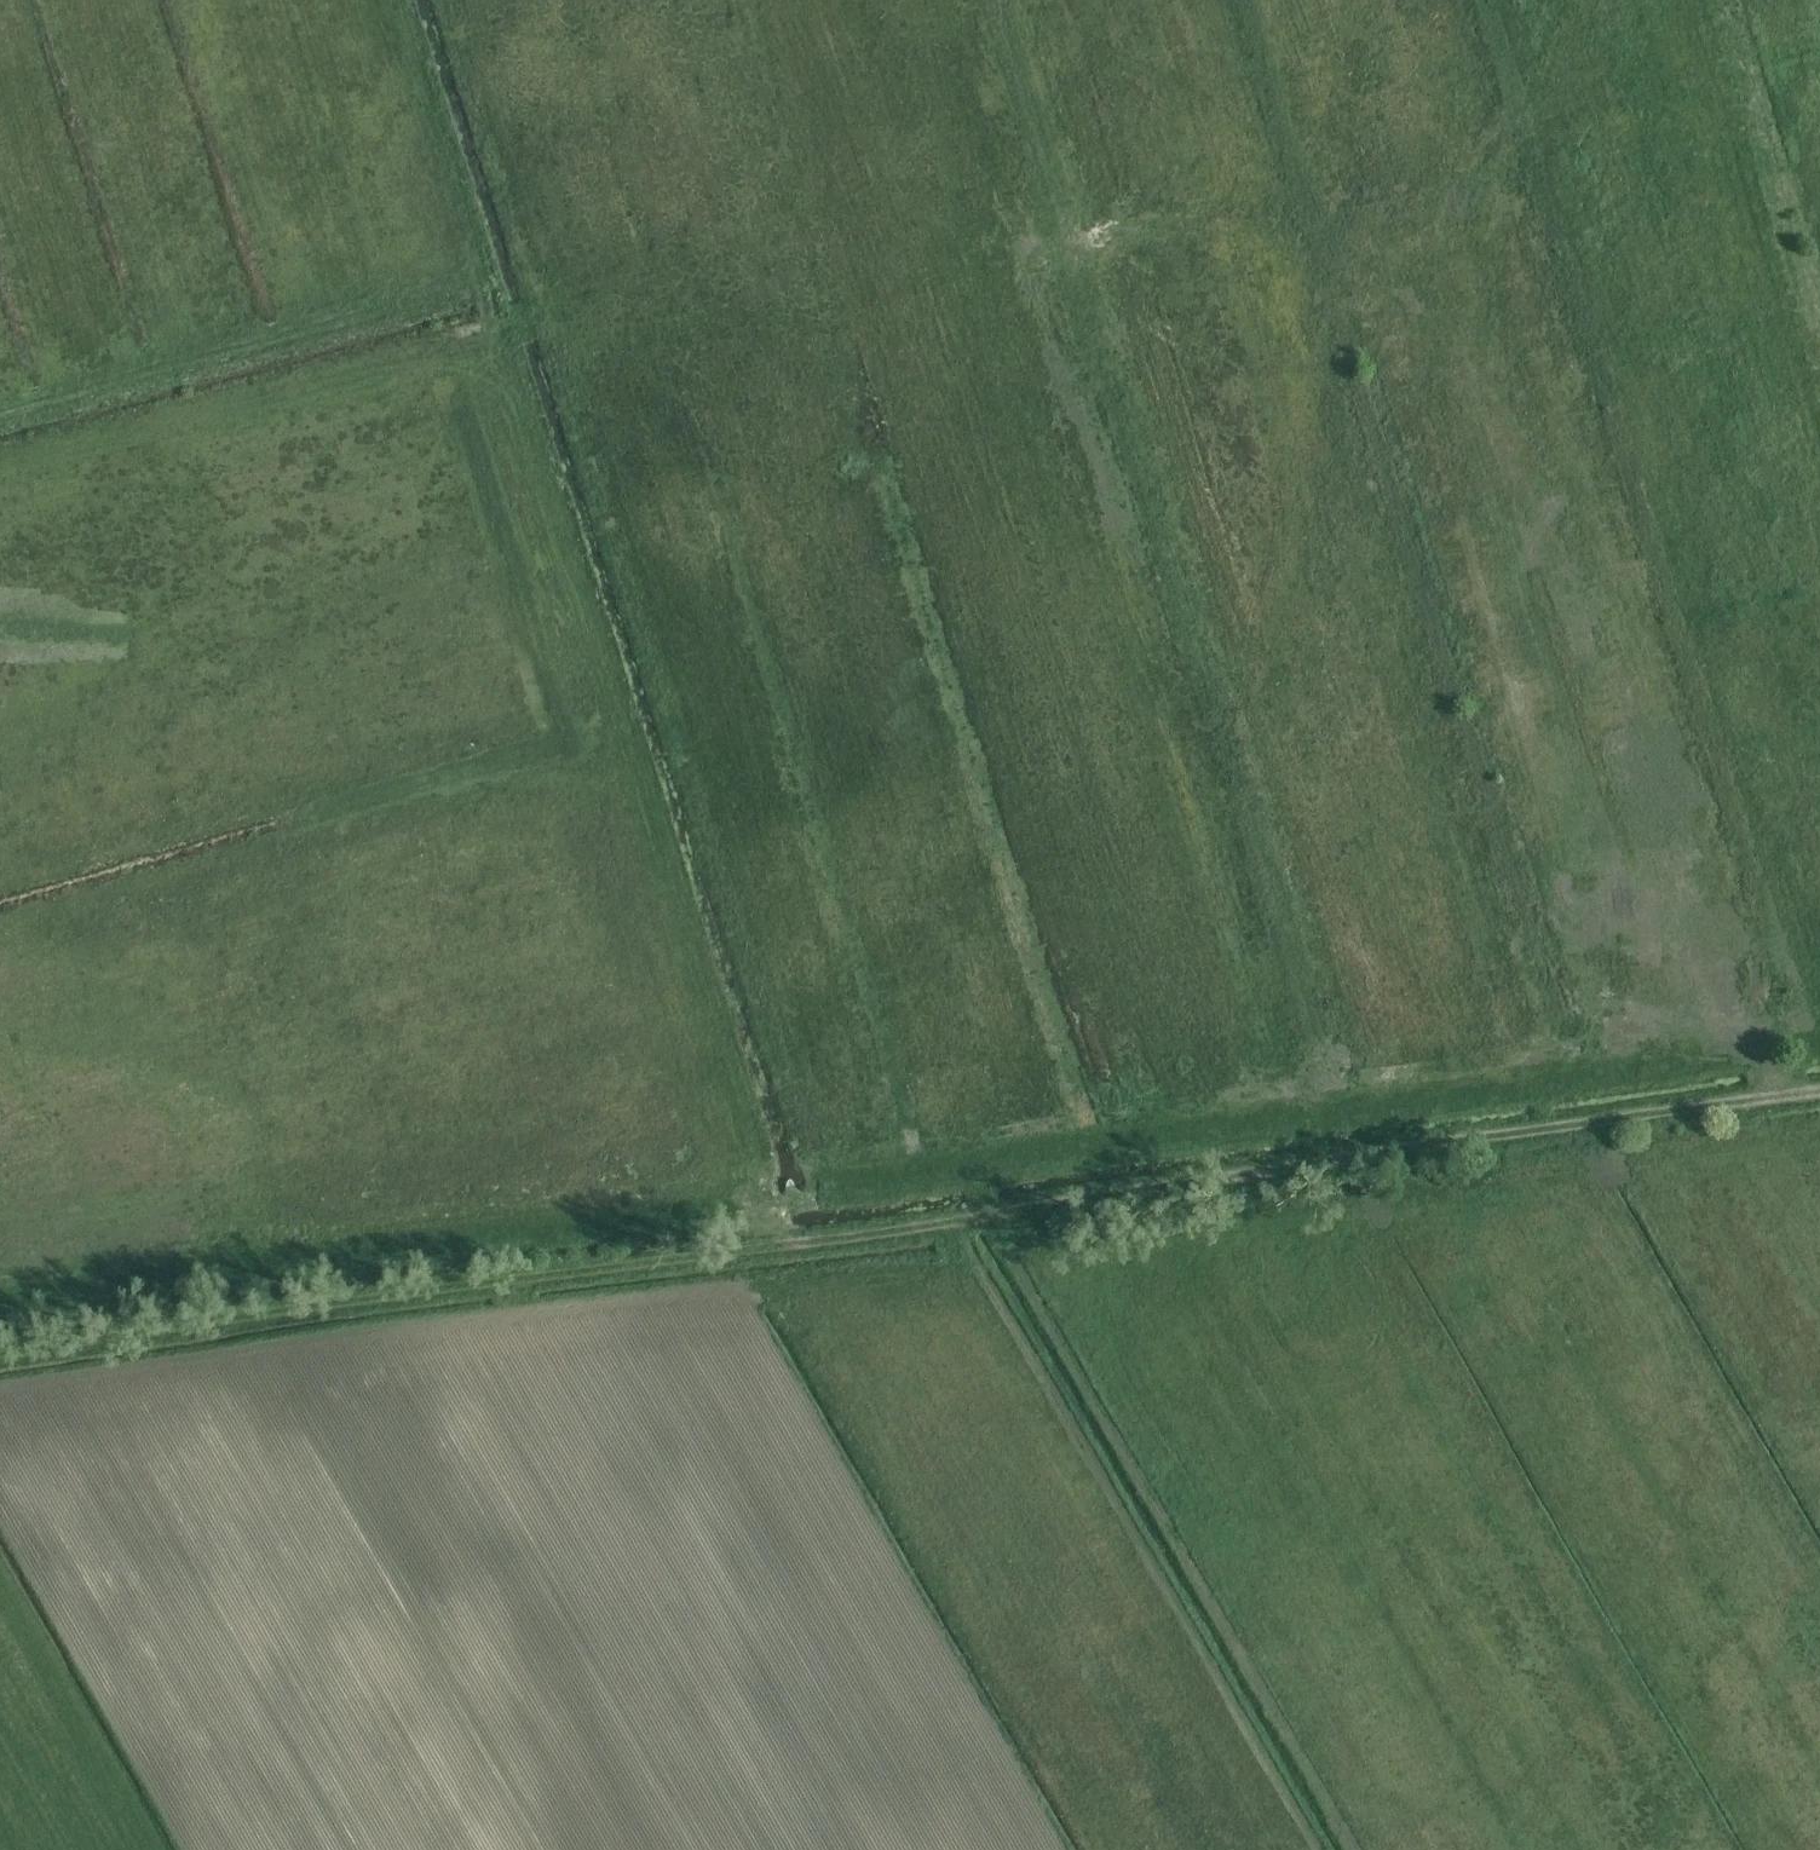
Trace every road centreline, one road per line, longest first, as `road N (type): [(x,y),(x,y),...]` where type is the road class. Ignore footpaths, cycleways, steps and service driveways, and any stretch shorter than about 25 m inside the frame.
road 1 (track): [(956,1219),(0,1358)]
road 2 (track): [(1819,1089),(956,1219)]

